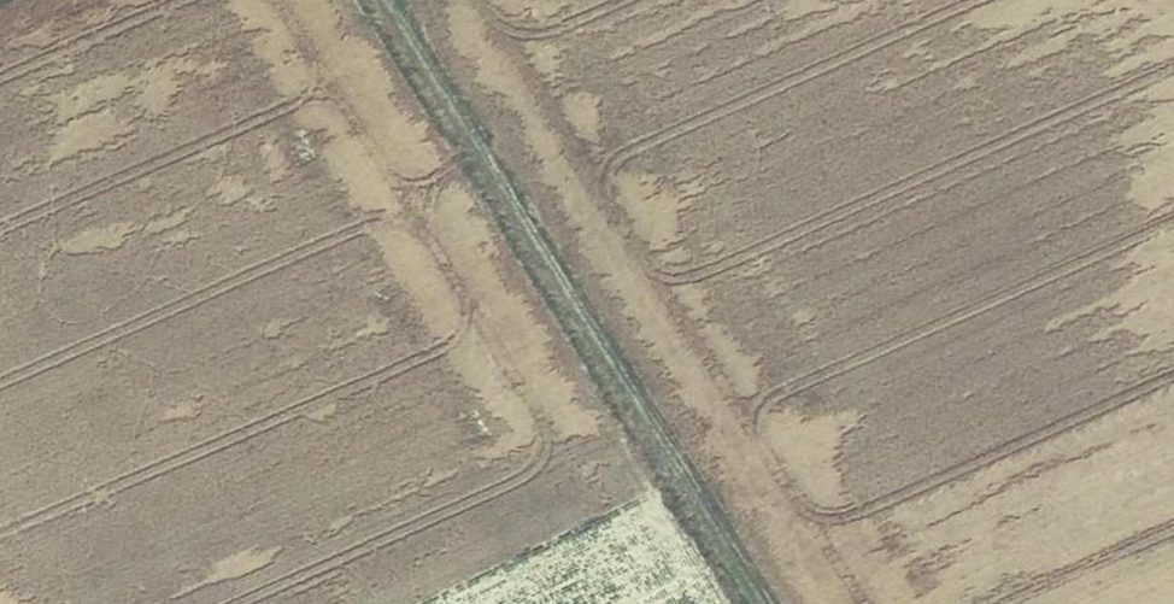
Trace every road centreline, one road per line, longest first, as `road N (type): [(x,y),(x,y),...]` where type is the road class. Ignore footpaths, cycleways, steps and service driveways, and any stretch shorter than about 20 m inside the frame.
road 1 (track): [(761,603),(385,0)]

